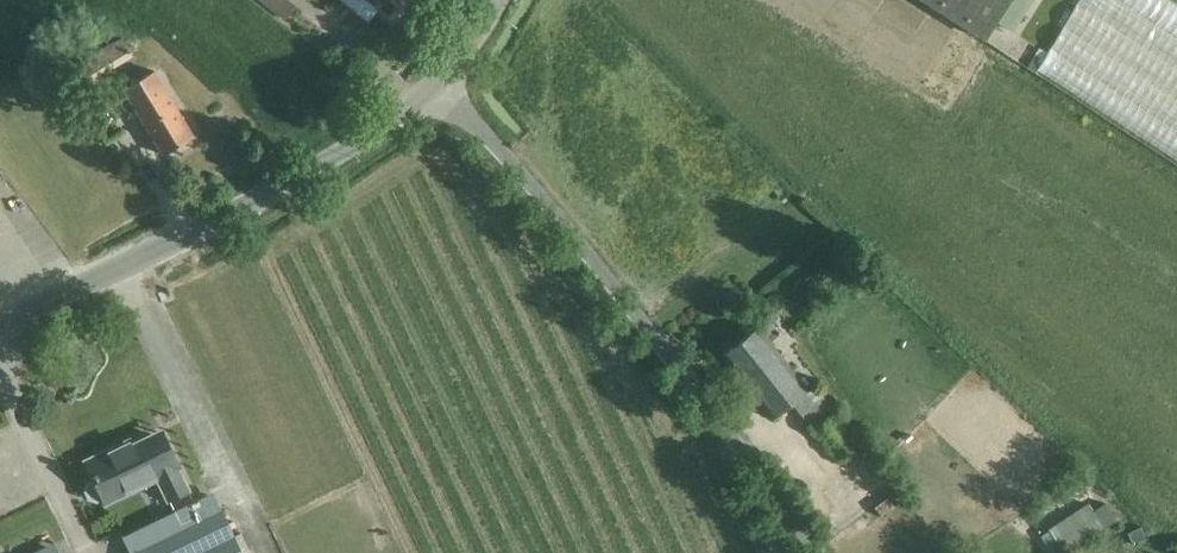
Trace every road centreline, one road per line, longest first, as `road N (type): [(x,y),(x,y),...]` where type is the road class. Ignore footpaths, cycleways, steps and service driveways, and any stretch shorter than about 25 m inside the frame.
road 1 (unclassified): [(820,552),(442,94)]
road 2 (unclassified): [(0,334),(109,285),(372,143),(442,94)]

